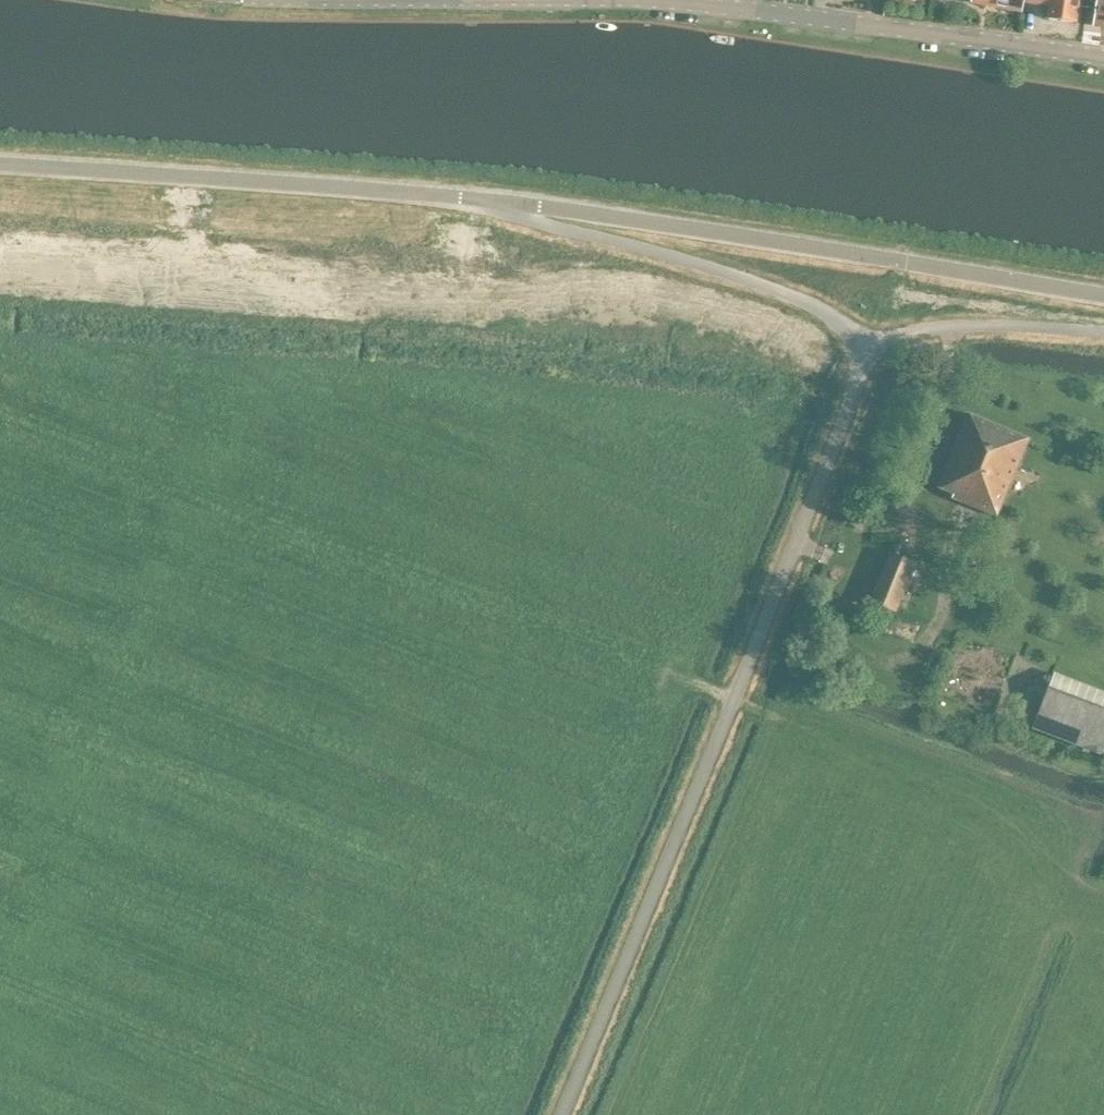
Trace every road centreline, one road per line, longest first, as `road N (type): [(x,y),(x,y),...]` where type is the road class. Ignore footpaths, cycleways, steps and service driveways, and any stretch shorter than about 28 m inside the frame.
road 1 (tertiary): [(562,1114),(860,374)]
road 2 (tertiary): [(1103,295),(461,199)]
road 3 (tertiary): [(1103,52),(837,17),(557,0)]
road 4 (tertiary): [(461,199),(0,163)]
road 5 (tertiary): [(461,199),(775,291),(835,322),(856,348),(860,374)]
road 6 (tertiary): [(860,374),(883,348),(915,333),(1103,335)]

